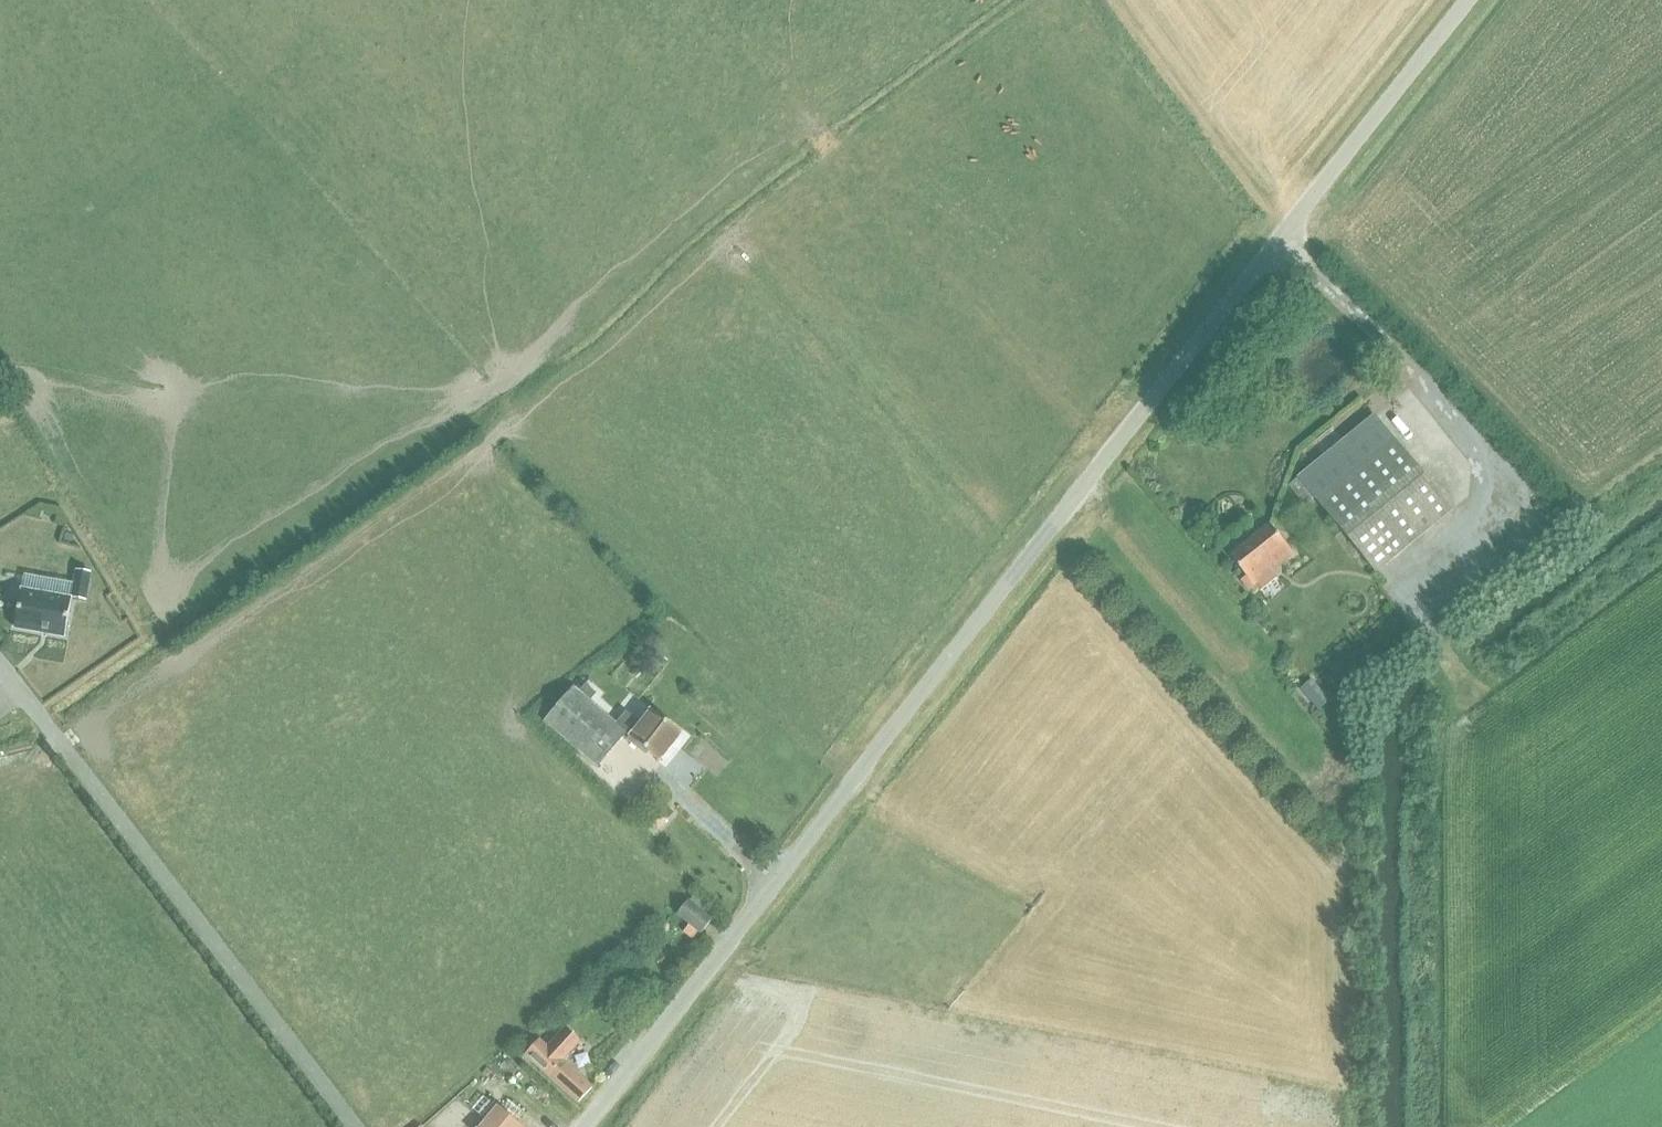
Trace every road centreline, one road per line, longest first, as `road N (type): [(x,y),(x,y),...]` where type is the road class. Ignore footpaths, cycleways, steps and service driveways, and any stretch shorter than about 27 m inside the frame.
road 1 (unclassified): [(582,1126),(1470,0)]

